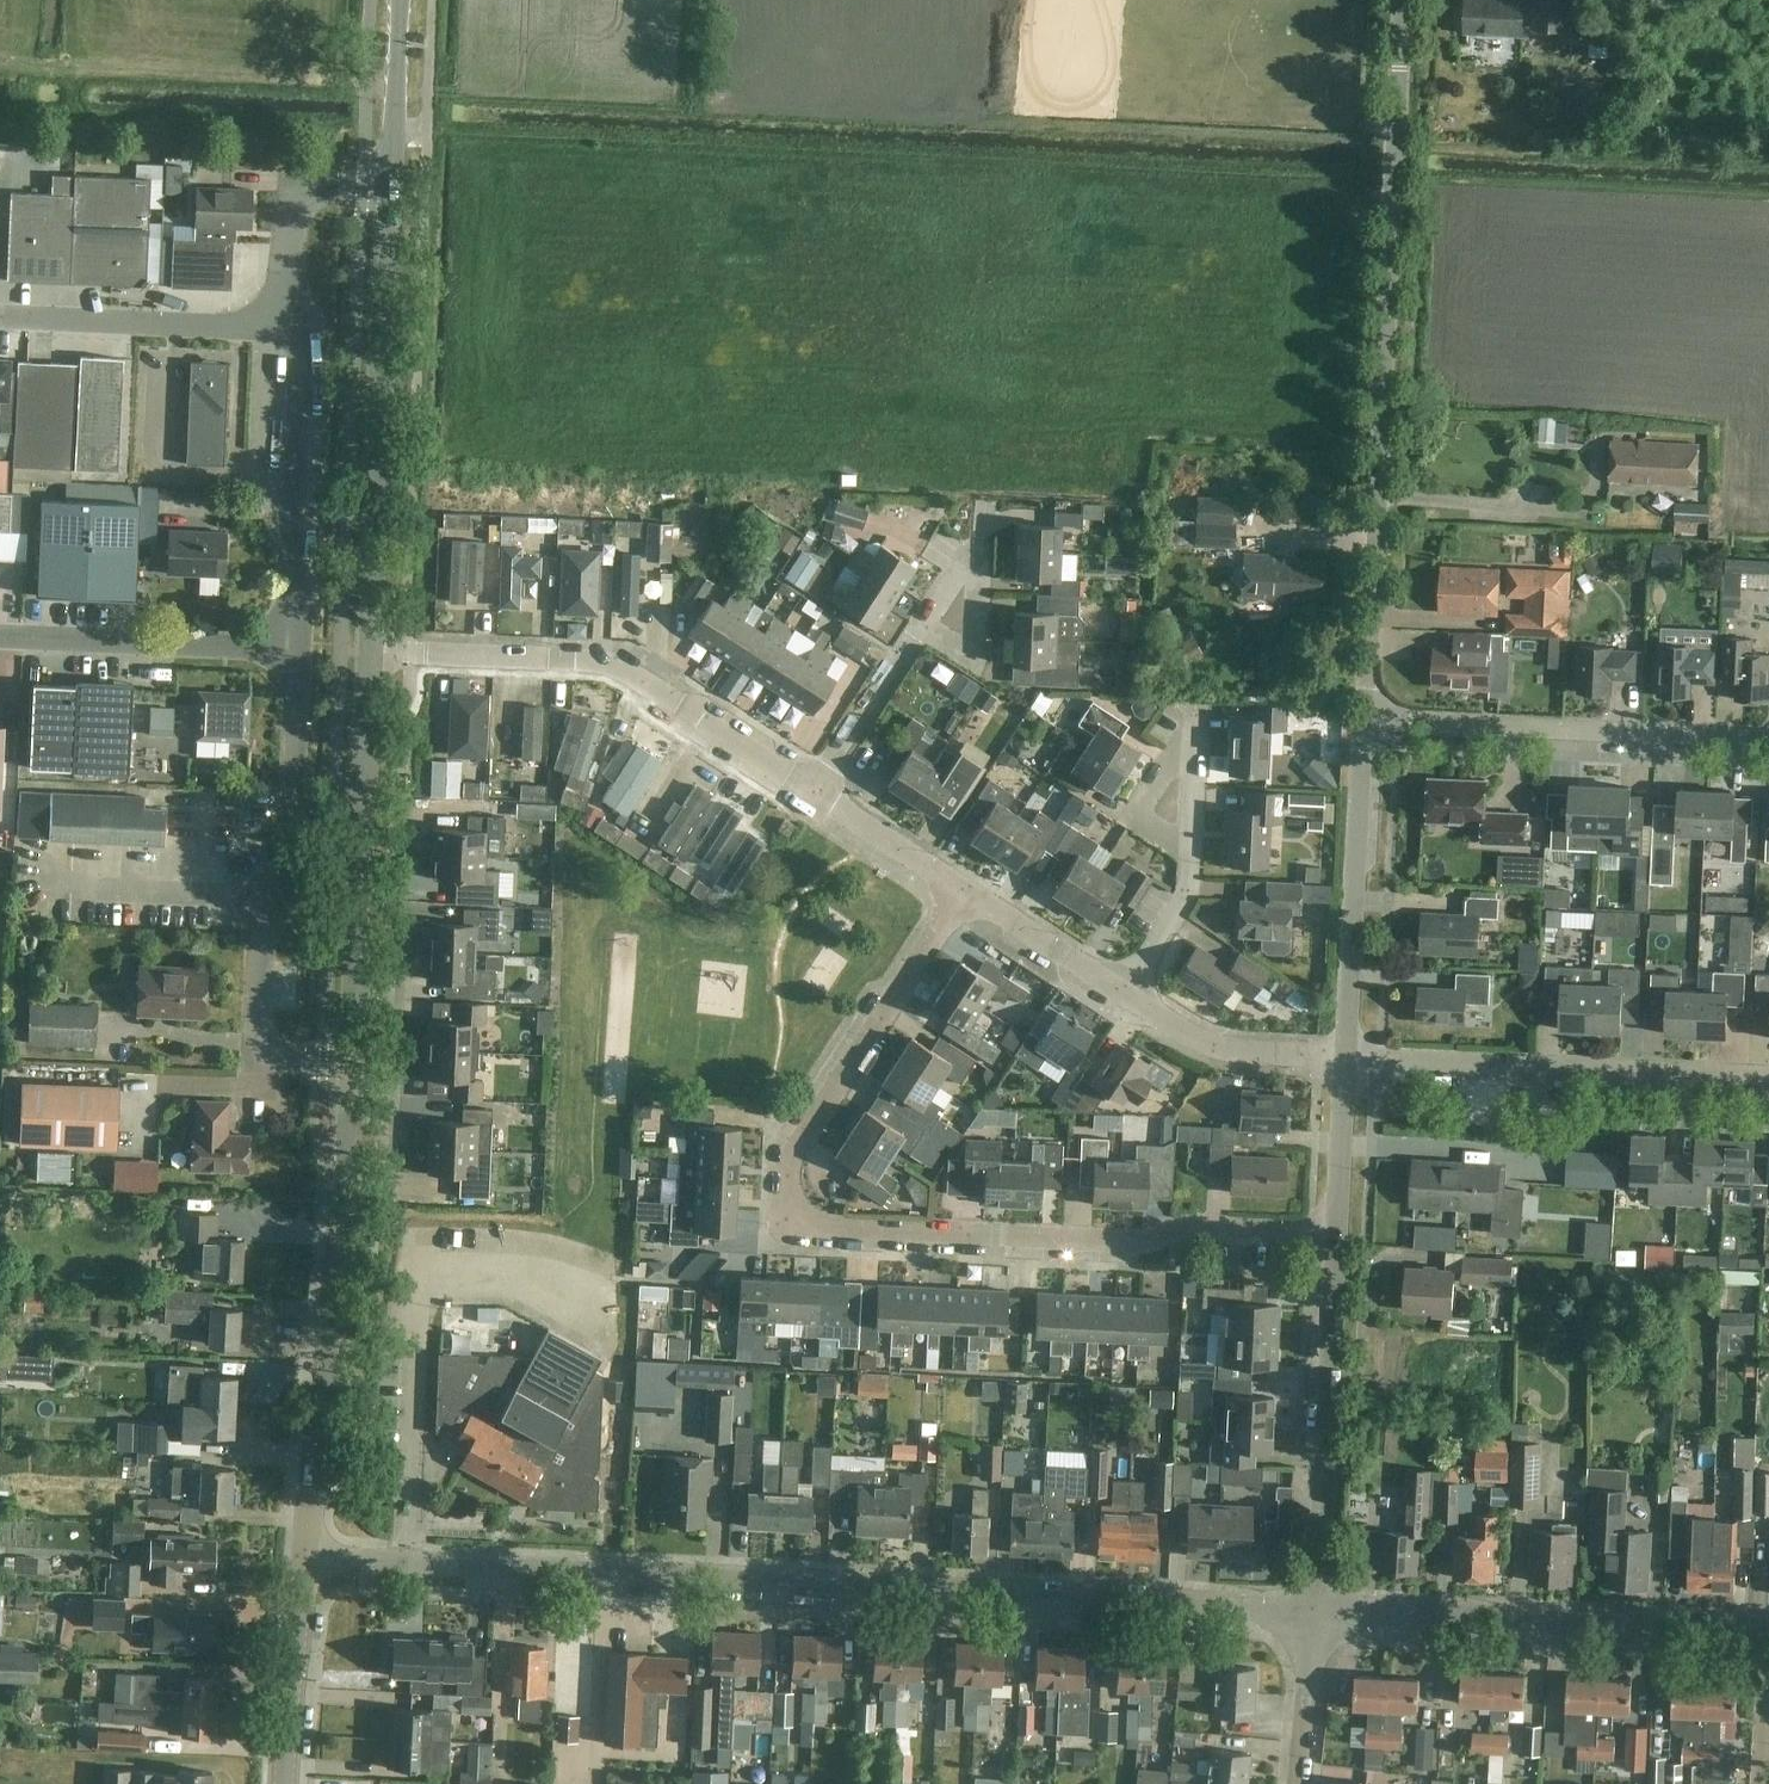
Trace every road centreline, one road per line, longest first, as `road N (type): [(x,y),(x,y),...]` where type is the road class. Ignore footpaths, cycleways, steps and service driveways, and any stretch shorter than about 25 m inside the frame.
road 1 (unclassified): [(1314,1610),(303,1558)]
road 2 (residential): [(1338,1232),(1200,1225),(1119,1245),(788,1227),(789,1159),(965,889)]
road 3 (unclassified): [(1367,720),(1405,0)]
road 4 (unclassified): [(351,1065),(255,1060),(260,947),(290,882),(299,647)]
road 5 (tertiary): [(303,1558),(343,1226),(351,1065)]
road 6 (residential): [(816,791),(615,668),(375,653)]
road 7 (tertiary): [(375,653),(391,187)]
road 8 (unclassified): [(1768,1632),(1314,1610)]
road 9 (residential): [(1768,1076),(1347,1059)]
road 10 (tertiary): [(351,1065),(375,653)]
road 11 (residential): [(1768,737),(1367,720)]
road 12 (unclassified): [(1314,1610),(1338,1232)]
road 13 (unclassified): [(1347,1059),(1367,720)]
road 14 (unclassified): [(299,647),(291,551),(301,356),(286,324)]
road 15 (unclassified): [(299,647),(0,635)]
road 16 (unclassified): [(0,316),(286,324)]
road 17 (residential): [(1347,1059),(1192,1042),(1123,995)]
road 18 (tertiary): [(284,1783),(303,1558)]
road 19 (unclassified): [(286,324),(295,207),(304,191),(391,187)]
road 20 (residential): [(816,791),(920,628)]
road 21 (residential): [(1123,995),(965,889)]
road 22 (tertiary): [(391,187),(400,0)]
road 23 (residential): [(1190,857),(1131,818),(1195,730)]
road 24 (residential): [(965,889),(816,791)]
road 25 (unclassified): [(1298,1783),(1314,1610)]
road 26 (unclassified): [(1338,1232),(1347,1059)]
road 27 (residential): [(977,551),(975,635),(966,657),(920,628)]
road 28 (residential): [(1123,995),(1190,884),(1190,857)]
road 29 (residential): [(1190,857),(1195,730)]

